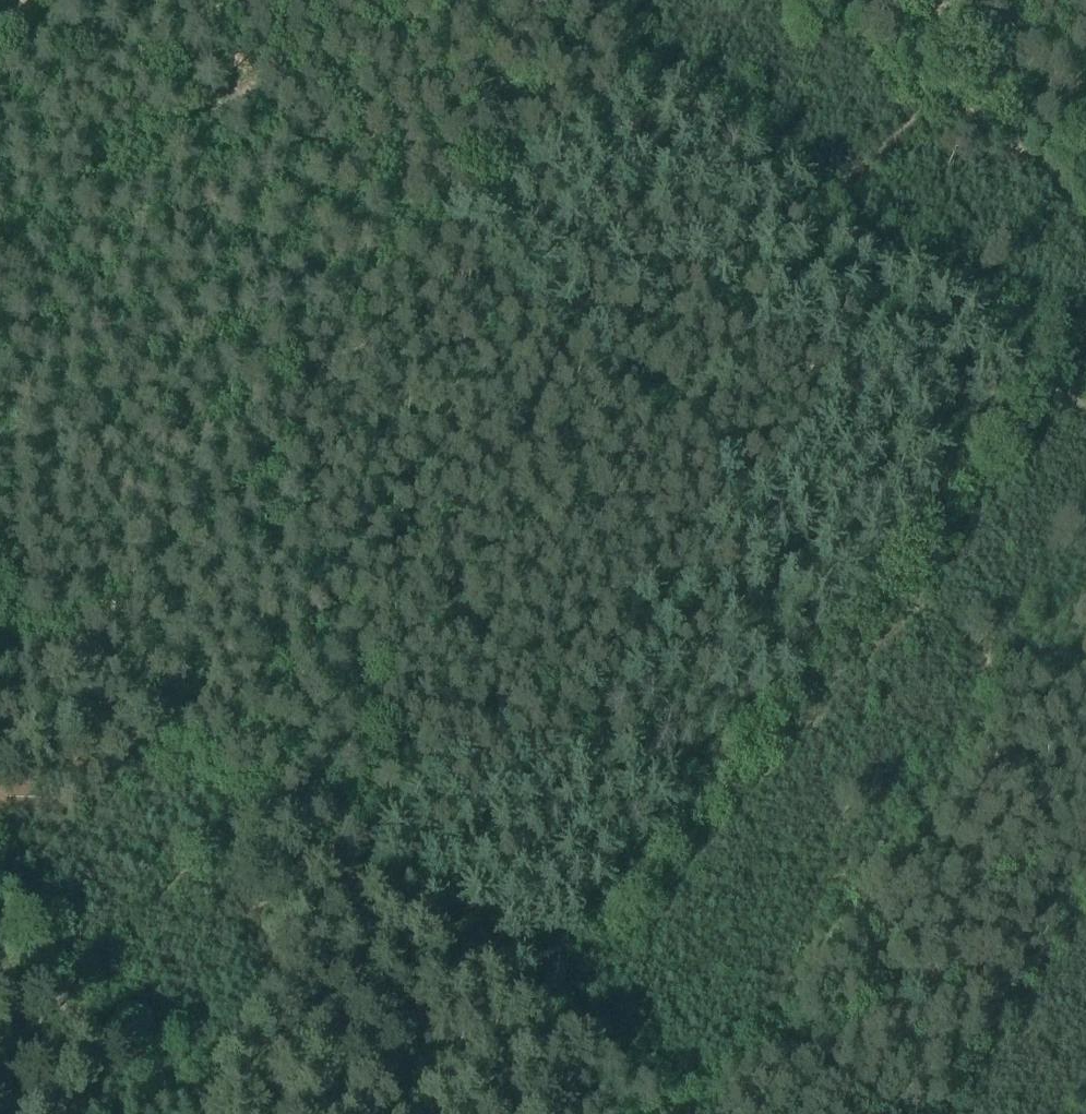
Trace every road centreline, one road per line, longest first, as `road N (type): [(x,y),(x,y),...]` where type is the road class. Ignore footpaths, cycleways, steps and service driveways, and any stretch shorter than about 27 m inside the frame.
road 1 (track): [(825,219),(1085,423)]

